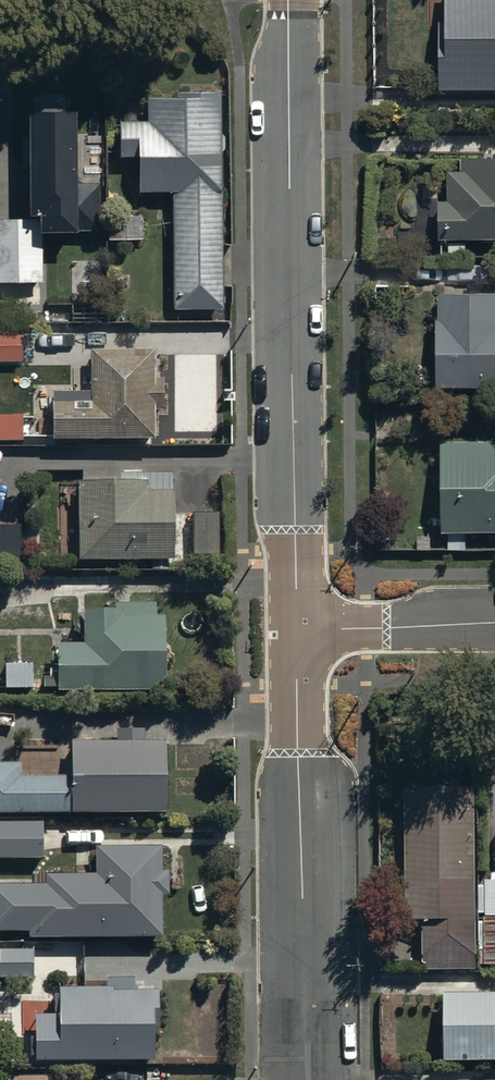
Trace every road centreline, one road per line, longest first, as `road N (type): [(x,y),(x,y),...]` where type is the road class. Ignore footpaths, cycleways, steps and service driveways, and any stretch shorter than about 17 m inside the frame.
road 1 (residential): [(288,0),(306,627)]
road 2 (residential): [(306,627),(310,1079)]
road 3 (residential): [(306,627),(494,625)]

